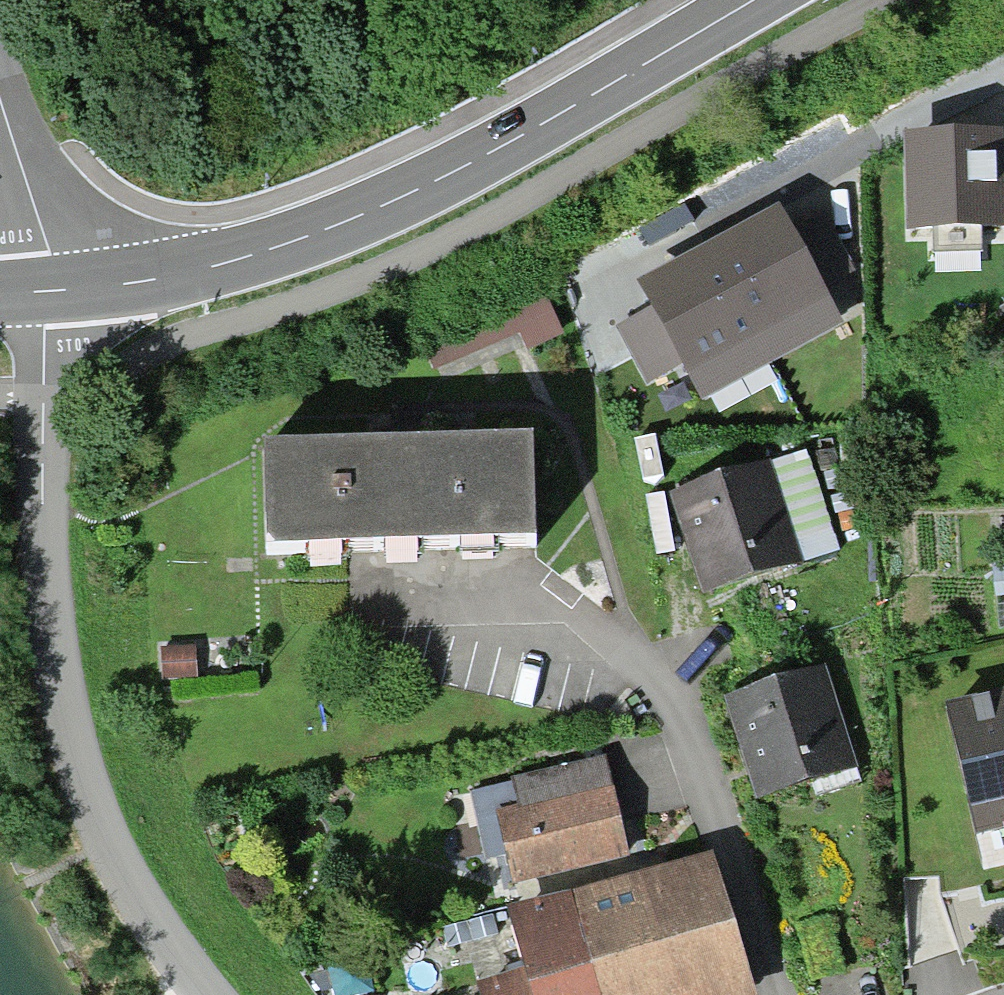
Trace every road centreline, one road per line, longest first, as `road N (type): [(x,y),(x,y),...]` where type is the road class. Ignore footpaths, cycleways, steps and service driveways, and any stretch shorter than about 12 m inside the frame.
road 1 (track): [(846,25),(376,278),(47,396)]
road 2 (tertiary): [(48,289),(173,278),(302,239),(508,143),(756,0)]
road 3 (residential): [(202,994),(116,874),(46,672),(48,289)]
road 4 (residential): [(386,612),(543,607),(638,653),(677,705),(775,994)]
road 5 (residential): [(0,103),(39,213),(48,289)]

